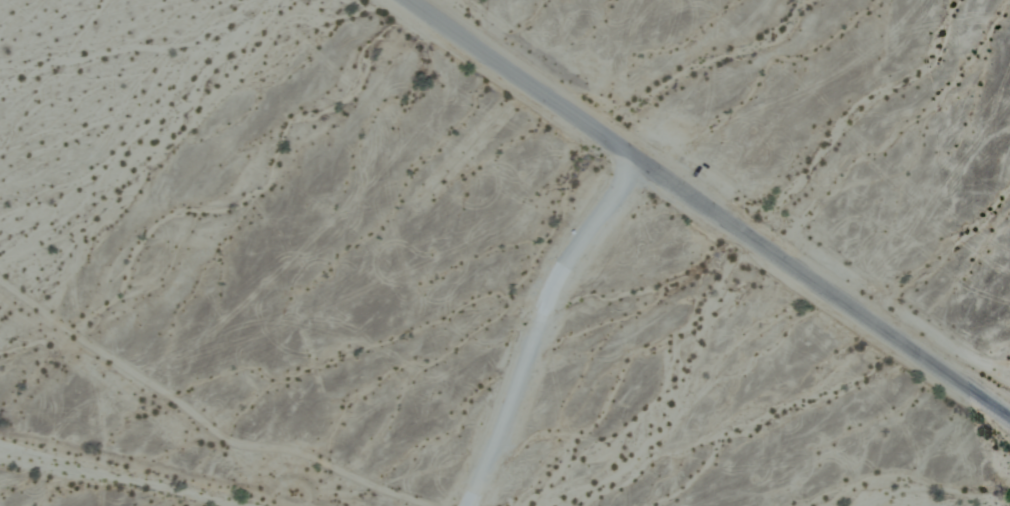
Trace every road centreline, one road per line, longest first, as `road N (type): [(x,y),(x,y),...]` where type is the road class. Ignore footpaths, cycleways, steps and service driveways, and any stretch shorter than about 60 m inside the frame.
road 1 (tertiary): [(1009,419),(410,0)]
road 2 (track): [(633,156),(559,262),(458,505)]

